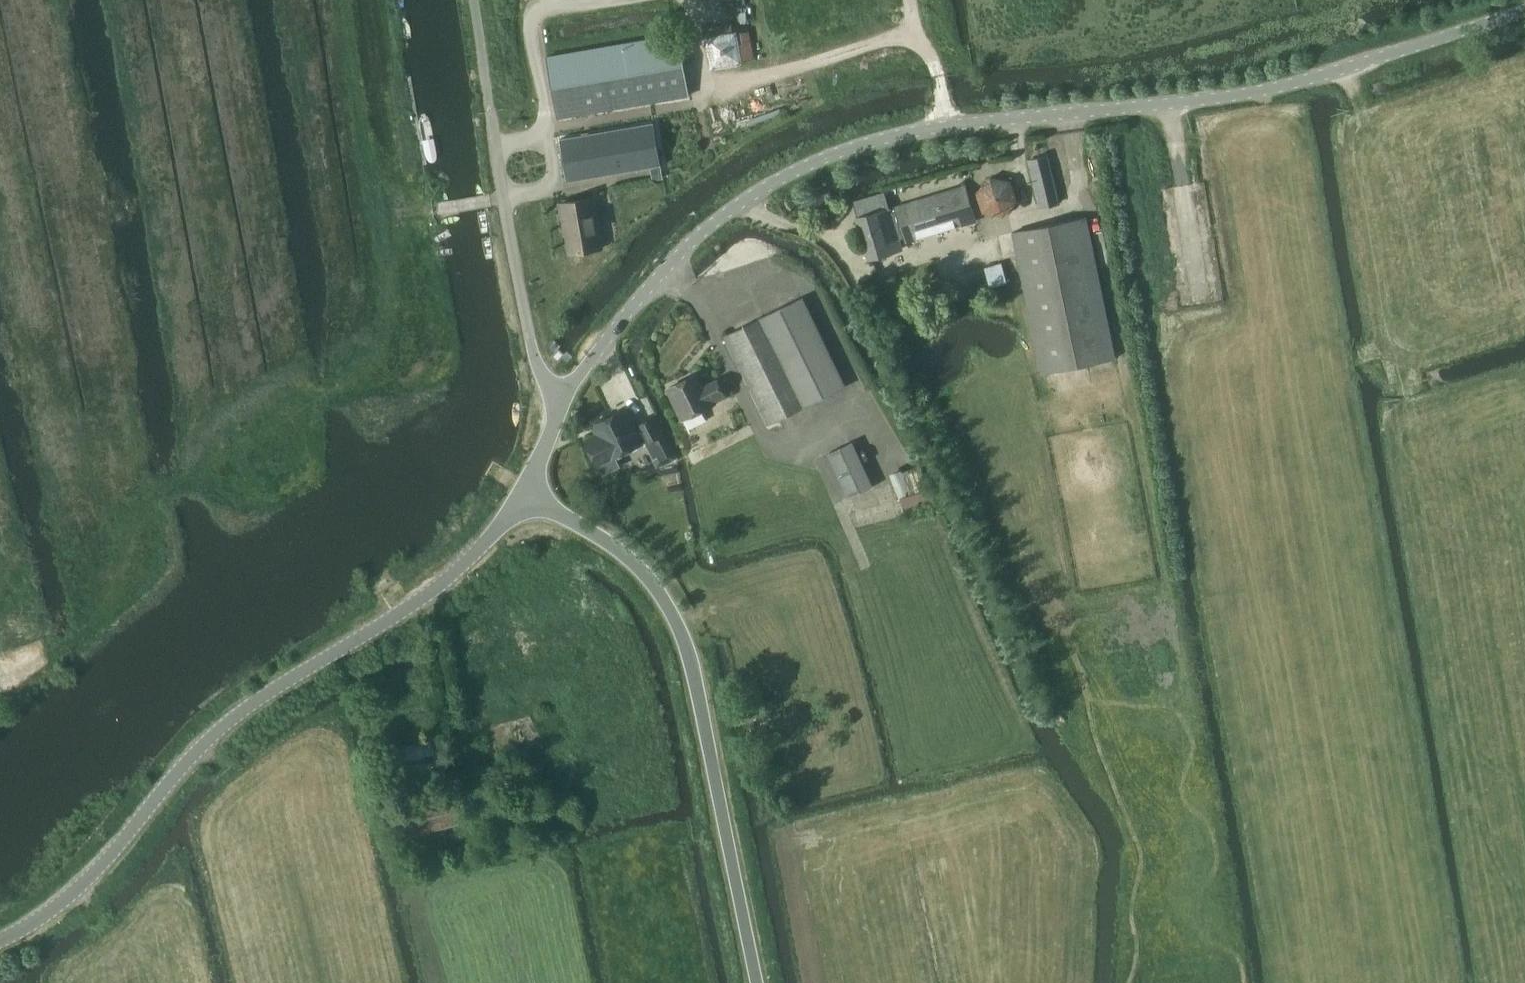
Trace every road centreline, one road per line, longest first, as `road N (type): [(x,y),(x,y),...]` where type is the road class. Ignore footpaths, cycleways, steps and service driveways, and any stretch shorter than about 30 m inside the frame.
road 1 (unclassified): [(566,399),(690,245),(770,185),(842,151),(935,128),(1289,84),(1524,11)]
road 2 (unclassified): [(0,940),(47,913),(103,864),(164,788),(253,702),(436,589),(529,490)]
road 3 (unclassified): [(759,982),(682,631),(635,562),(529,490)]
road 4 (unclassified): [(566,399),(534,353),(491,111)]

